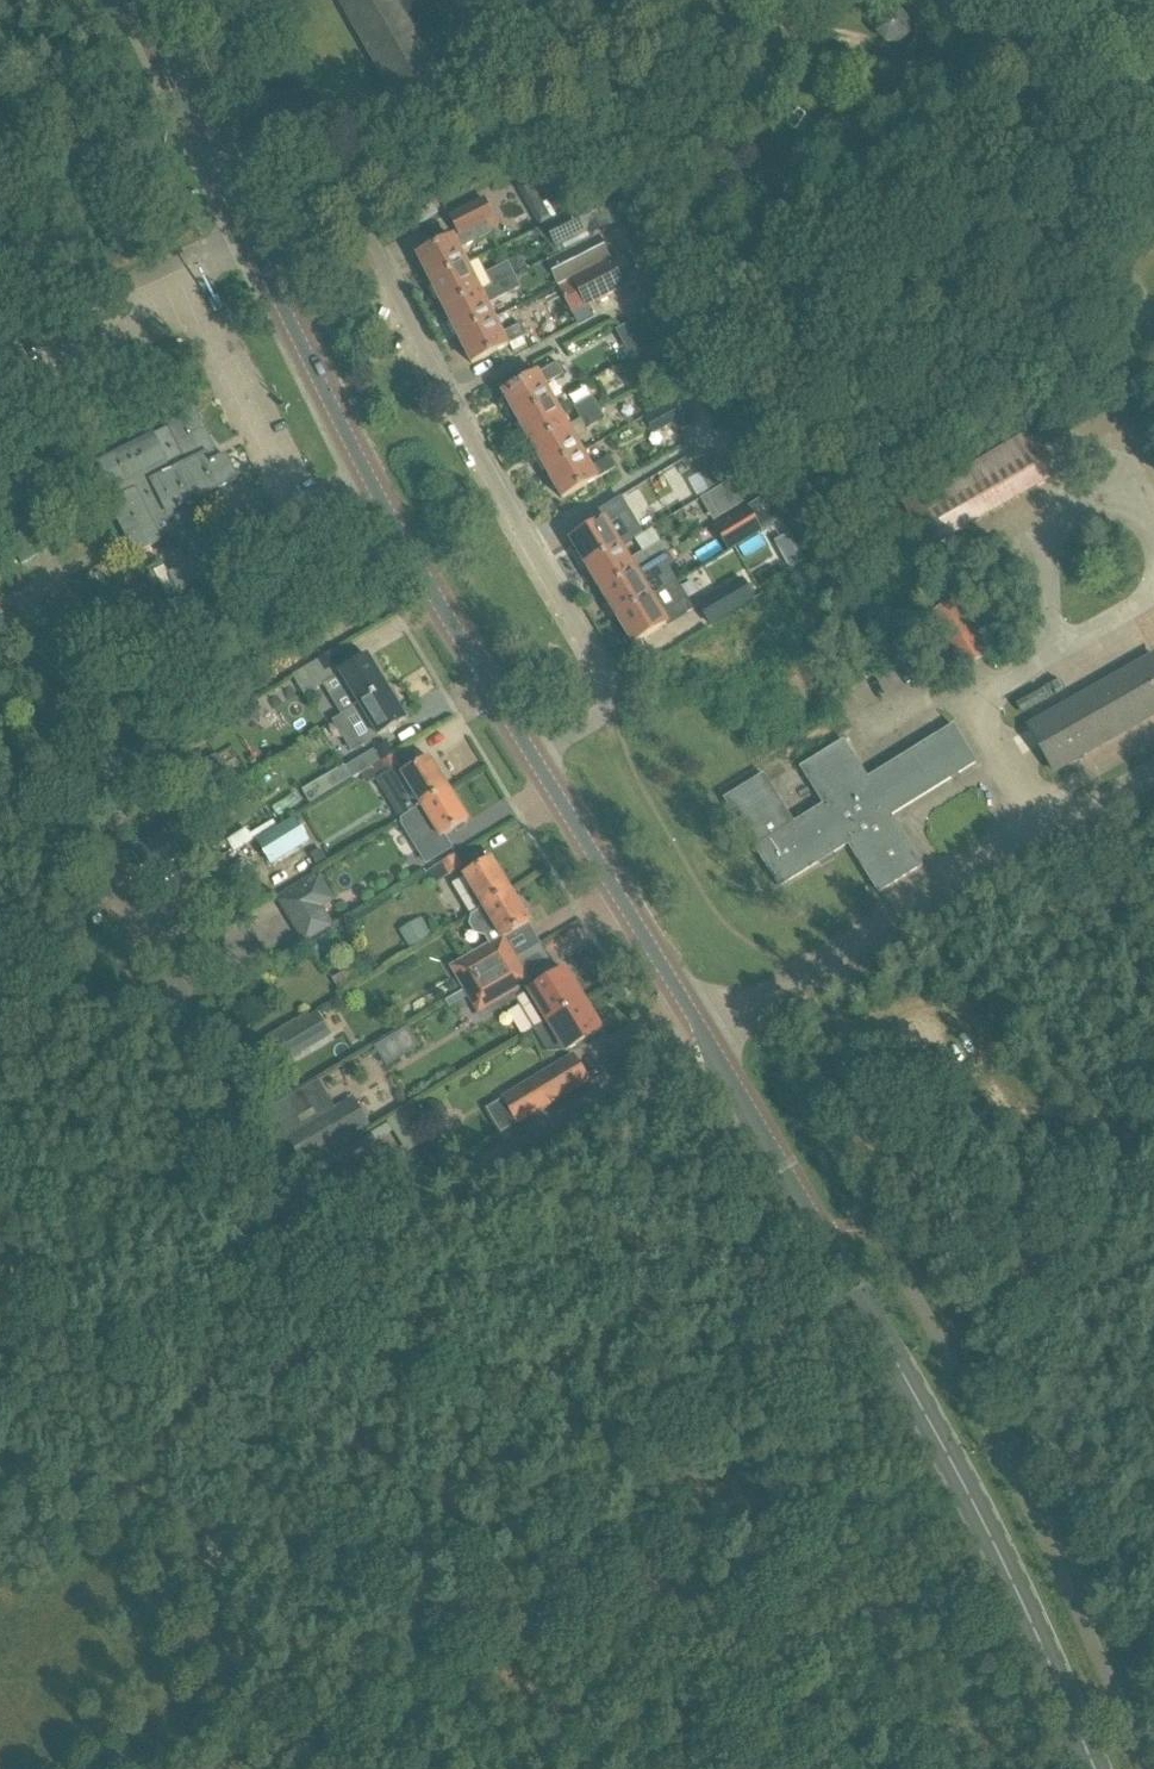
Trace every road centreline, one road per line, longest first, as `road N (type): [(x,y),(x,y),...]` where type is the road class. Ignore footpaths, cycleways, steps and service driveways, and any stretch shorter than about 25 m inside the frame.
road 1 (primary): [(1093,1768),(956,1468),(536,760)]
road 2 (residential): [(262,263),(339,223),(354,223),(366,235),(498,490),(609,676),(601,717),(536,760)]
road 3 (primary): [(536,760),(372,481),(262,263)]
road 4 (track): [(339,223),(682,32),(714,29),(741,38),(829,108)]
road 5 (primary): [(262,263),(129,0)]

